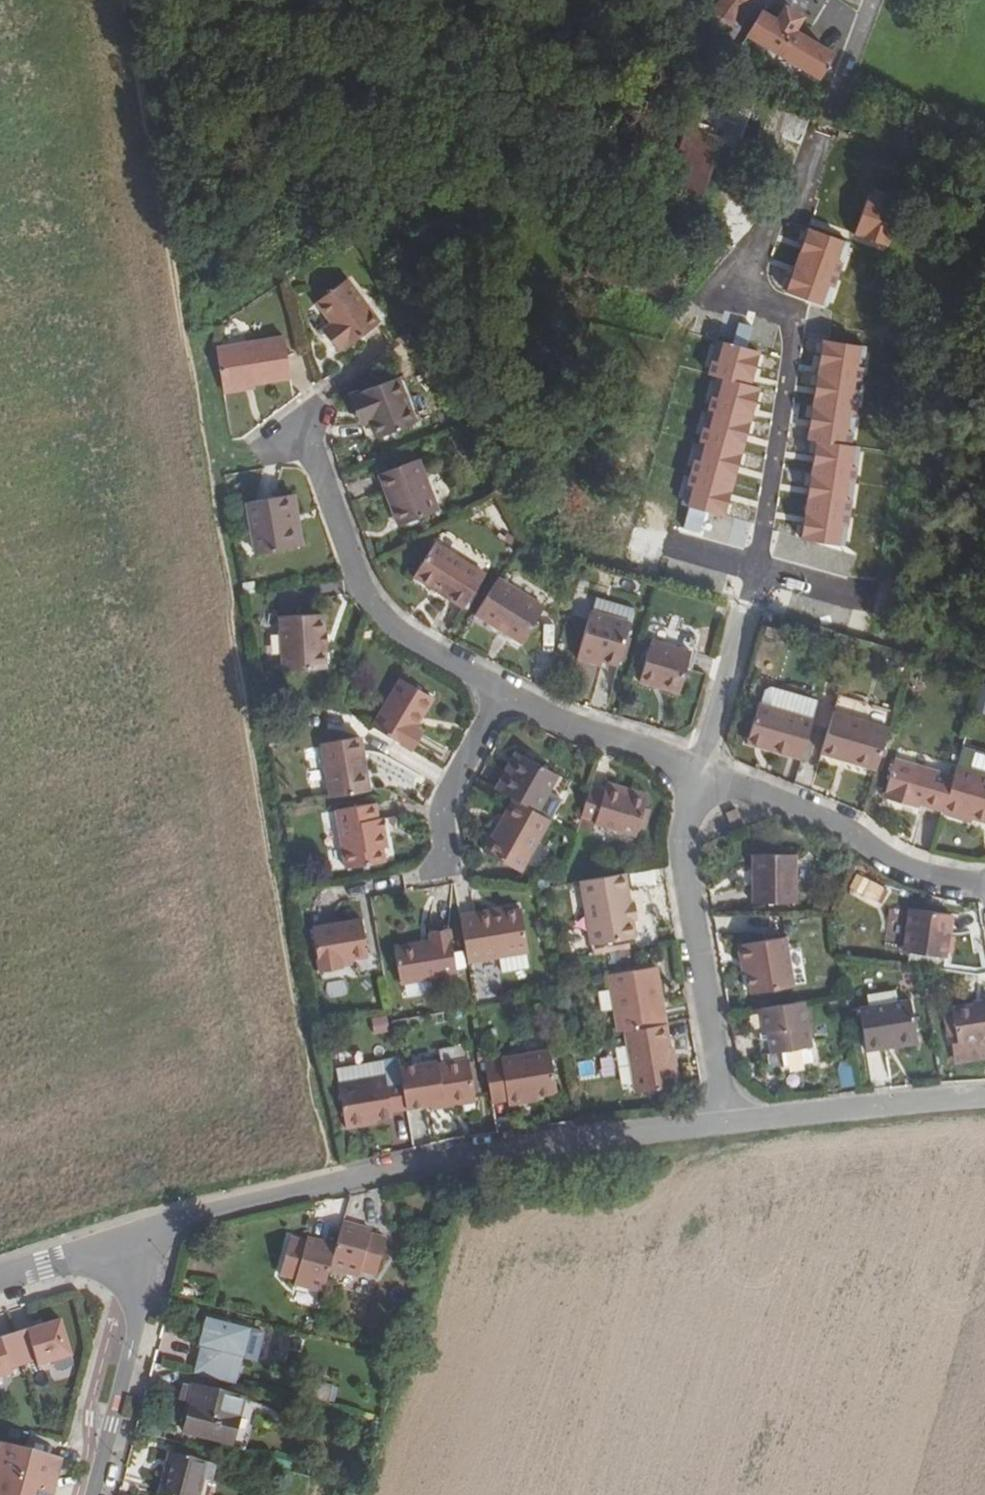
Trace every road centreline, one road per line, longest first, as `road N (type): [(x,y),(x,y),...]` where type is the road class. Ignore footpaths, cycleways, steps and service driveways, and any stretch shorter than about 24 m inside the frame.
road 1 (track): [(743,607),(746,583),(729,570),(625,541),(617,527),(617,471),(673,321),(765,237),(790,195),(780,167),(751,155),(736,158),(722,178),(743,232),(753,237)]
road 2 (residential): [(164,1225),(464,1156),(728,1123)]
road 3 (residential): [(500,689),(410,641),(379,612),(326,477),(288,435)]
road 4 (residential): [(728,1123),(685,852),(692,784)]
road 5 (residential): [(984,897),(904,876),(863,844),(766,800),(692,784)]
road 6 (residential): [(164,1225),(93,1494)]
road 7 (residential): [(728,1123),(984,1100)]
road 8 (residential): [(692,784),(661,752),(500,689)]
road 9 (residential): [(500,689),(445,794),(448,861)]
road 10 (residential): [(692,784),(743,607)]
road 11 (residential): [(0,1278),(164,1225)]

